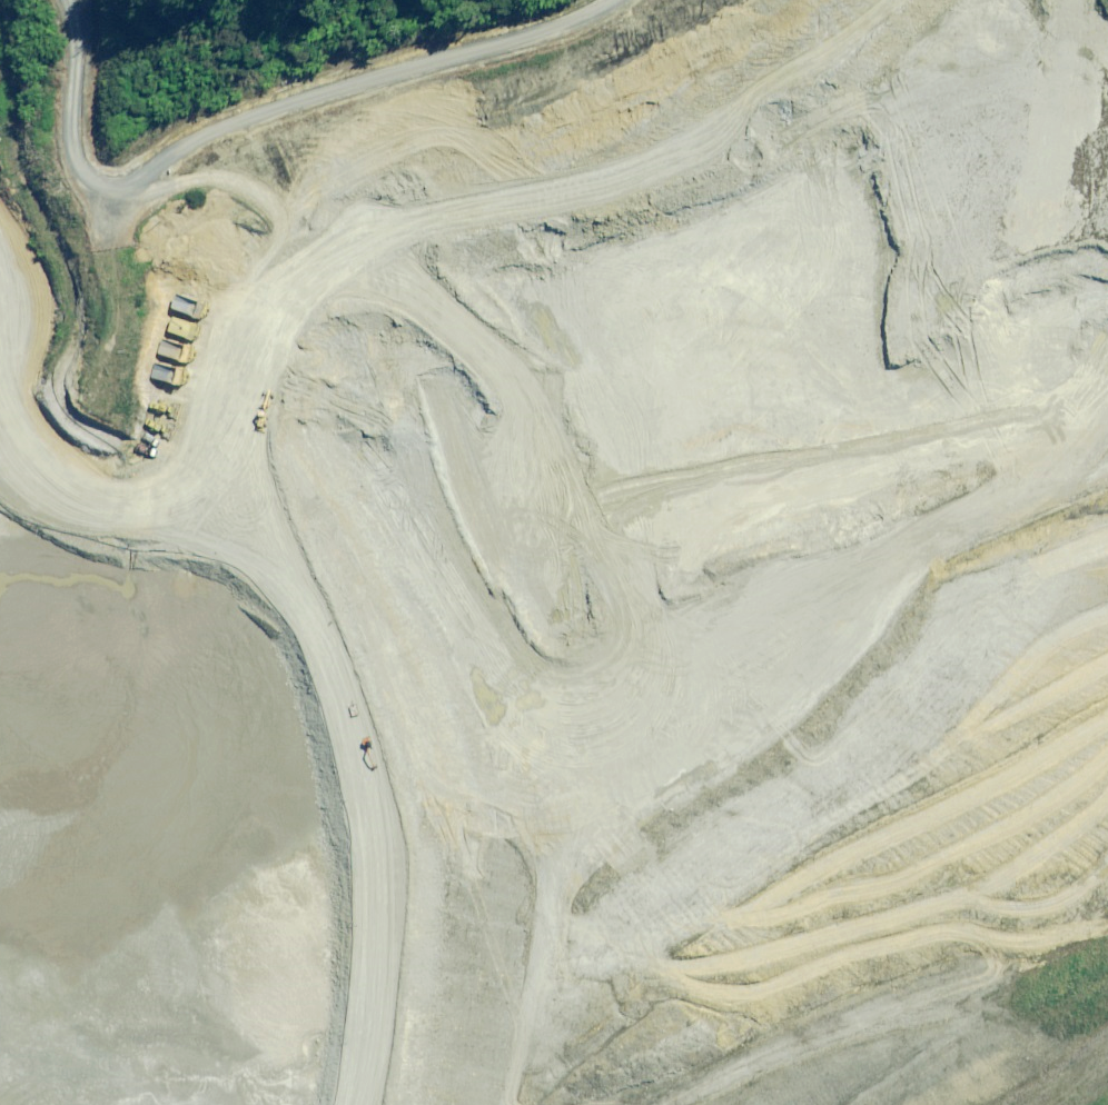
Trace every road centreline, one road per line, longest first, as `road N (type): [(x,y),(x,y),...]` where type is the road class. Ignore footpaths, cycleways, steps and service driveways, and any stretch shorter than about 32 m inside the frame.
road 1 (track): [(296,552),(354,545),(404,582),(434,681),(466,750),(495,778),(536,772),(630,726),(703,658),(853,352),(909,265),(932,186),(919,119),(885,85),(817,85),(783,72)]
road 2 (track): [(0,456),(57,499),(121,516),(192,510),(244,516),(296,552),(341,613),(382,727),(392,913),(369,1104)]
road 3 (track): [(244,516),(258,374),(295,298),(369,240),(671,138),(783,72),(850,0)]
road 4 (track): [(495,778),(549,801),(607,797),(692,764),(779,692),(900,561),(941,531),(1107,467)]
road 5 (track): [(73,0),(83,154),(93,173),(117,181),(308,90),(479,46),(600,0)]

